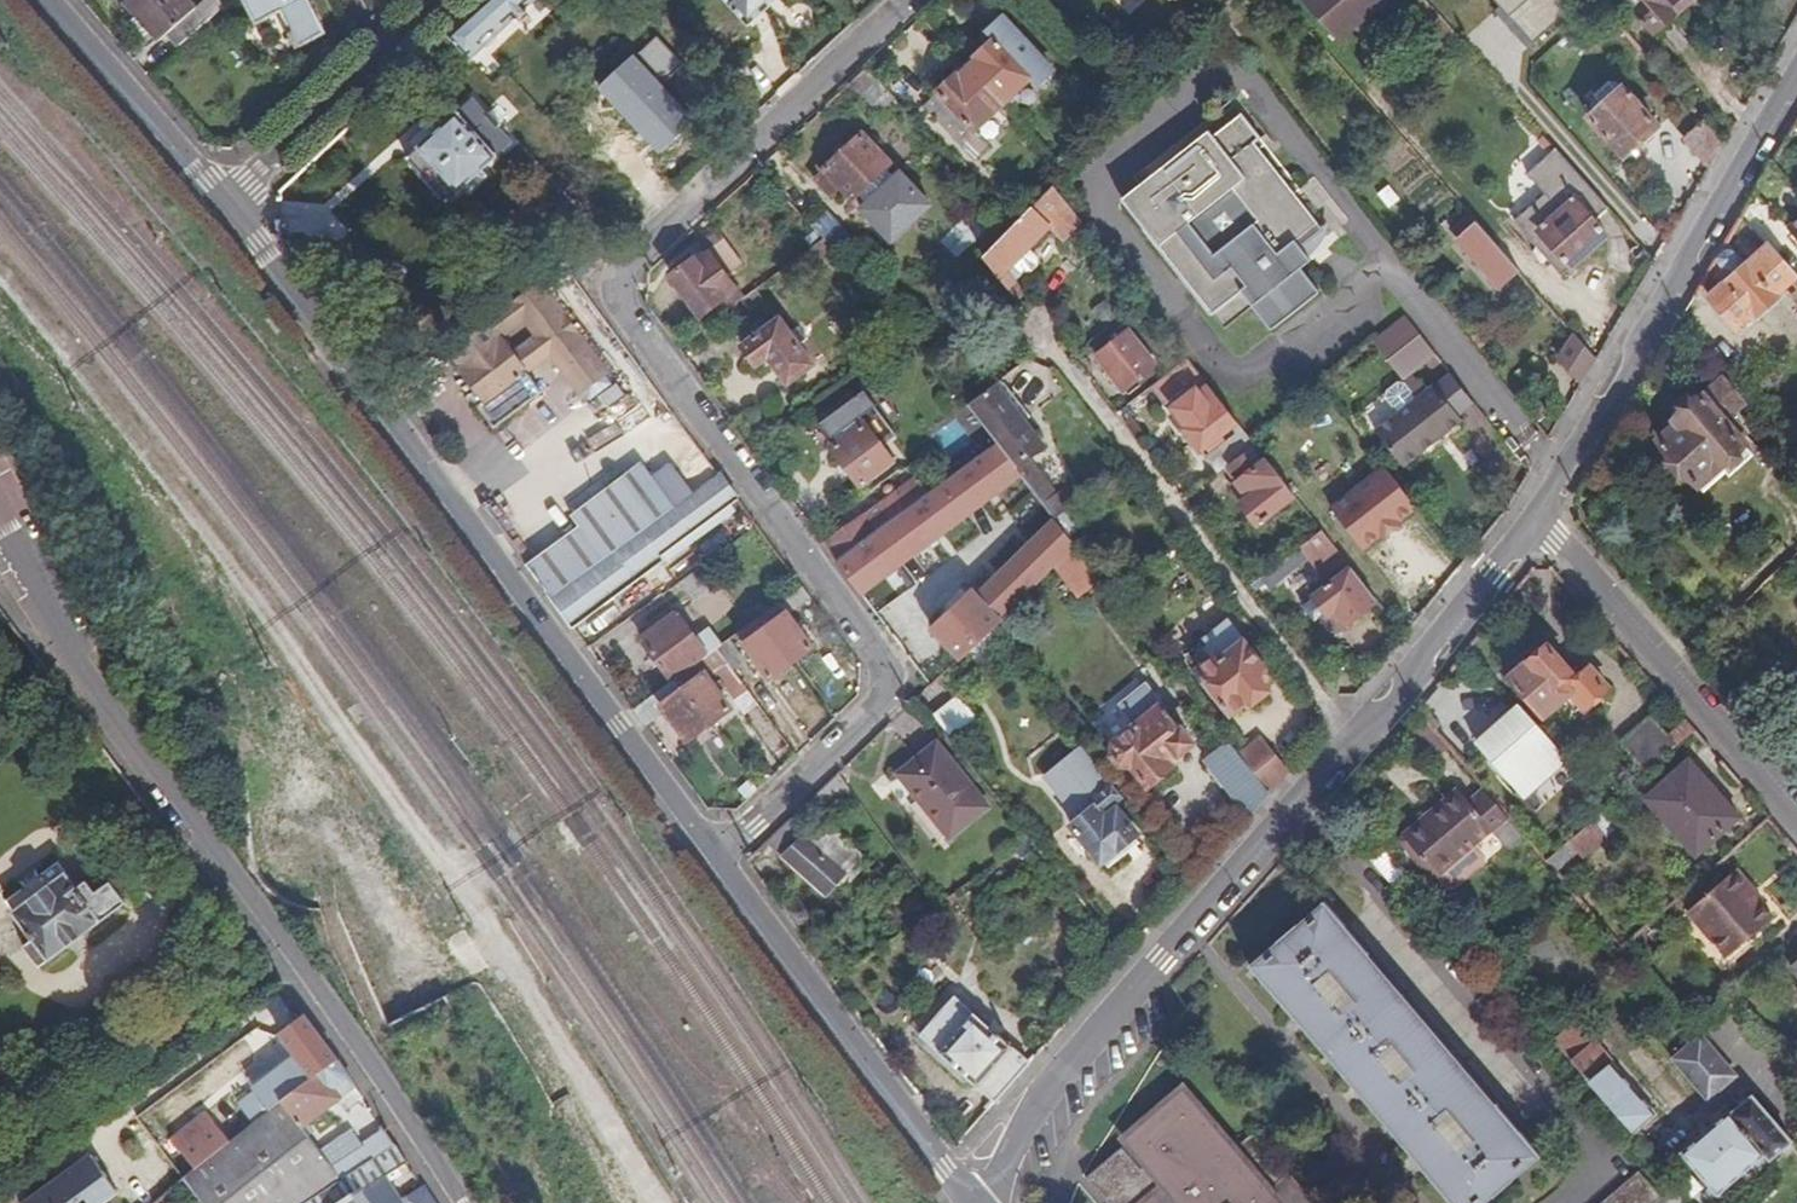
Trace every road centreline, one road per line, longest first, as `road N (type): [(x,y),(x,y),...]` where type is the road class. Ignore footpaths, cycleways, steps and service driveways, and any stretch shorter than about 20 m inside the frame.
road 1 (residential): [(715,853),(883,702),(888,682),(883,661),(625,323),(620,267),(905,0)]
road 2 (tertiary): [(1534,520),(1407,684),(1054,1082),(987,1202)]
road 3 (residential): [(0,531),(48,619),(361,1046),(465,1202)]
road 4 (residential): [(715,853),(234,204)]
road 5 (tertiary): [(1796,81),(1534,520)]
road 6 (residential): [(974,1202),(715,853)]
road 7 (residential): [(1796,817),(1534,520)]
road 8 (residential): [(234,204),(49,0)]
road 9 (residential): [(385,58),(234,204)]
road 10 (track): [(460,883),(503,855),(577,829)]

